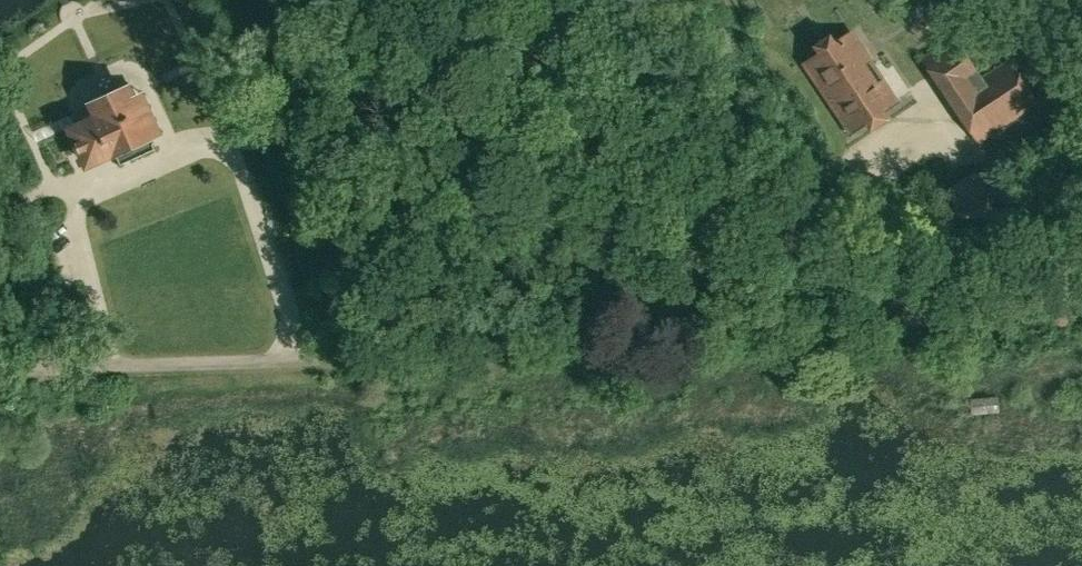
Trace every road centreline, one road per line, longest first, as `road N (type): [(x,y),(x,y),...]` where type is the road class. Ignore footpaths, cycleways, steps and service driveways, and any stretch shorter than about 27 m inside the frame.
road 1 (track): [(87,194),(74,219),(100,315),(102,365),(860,331),(910,316)]
road 2 (track): [(715,0),(886,250),(910,316)]
road 3 (track): [(296,358),(297,331),(243,165),(231,155),(192,152),(87,194)]
road 4 (track): [(1081,219),(910,316)]

